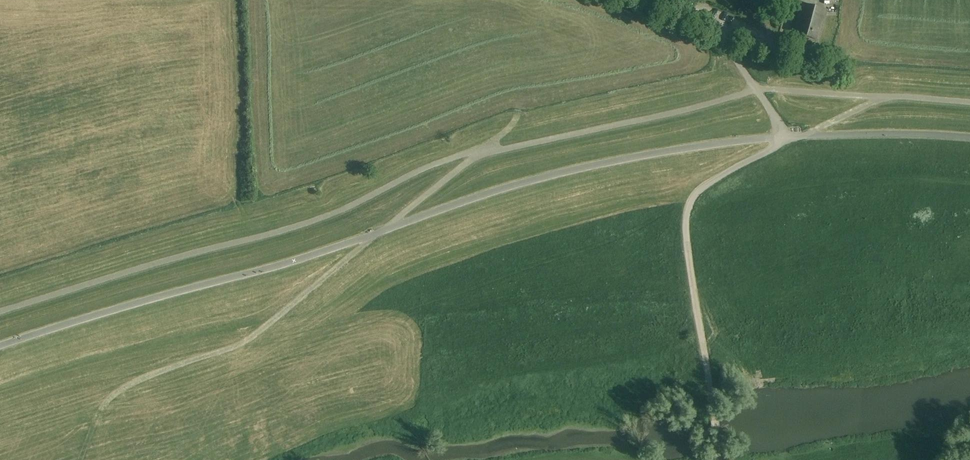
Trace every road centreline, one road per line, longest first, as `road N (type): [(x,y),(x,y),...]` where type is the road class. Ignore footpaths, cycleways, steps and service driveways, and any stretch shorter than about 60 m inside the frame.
road 1 (track): [(0,311),(297,226),(486,146),(757,89),(969,103)]
road 2 (track): [(83,459),(113,397),(130,383),(253,336),(511,127),(523,99)]
road 3 (track): [(789,137),(704,188),(686,225),(719,459)]
road 4 (track): [(789,137),(724,26)]
road 5 (residential): [(663,0),(773,49)]

